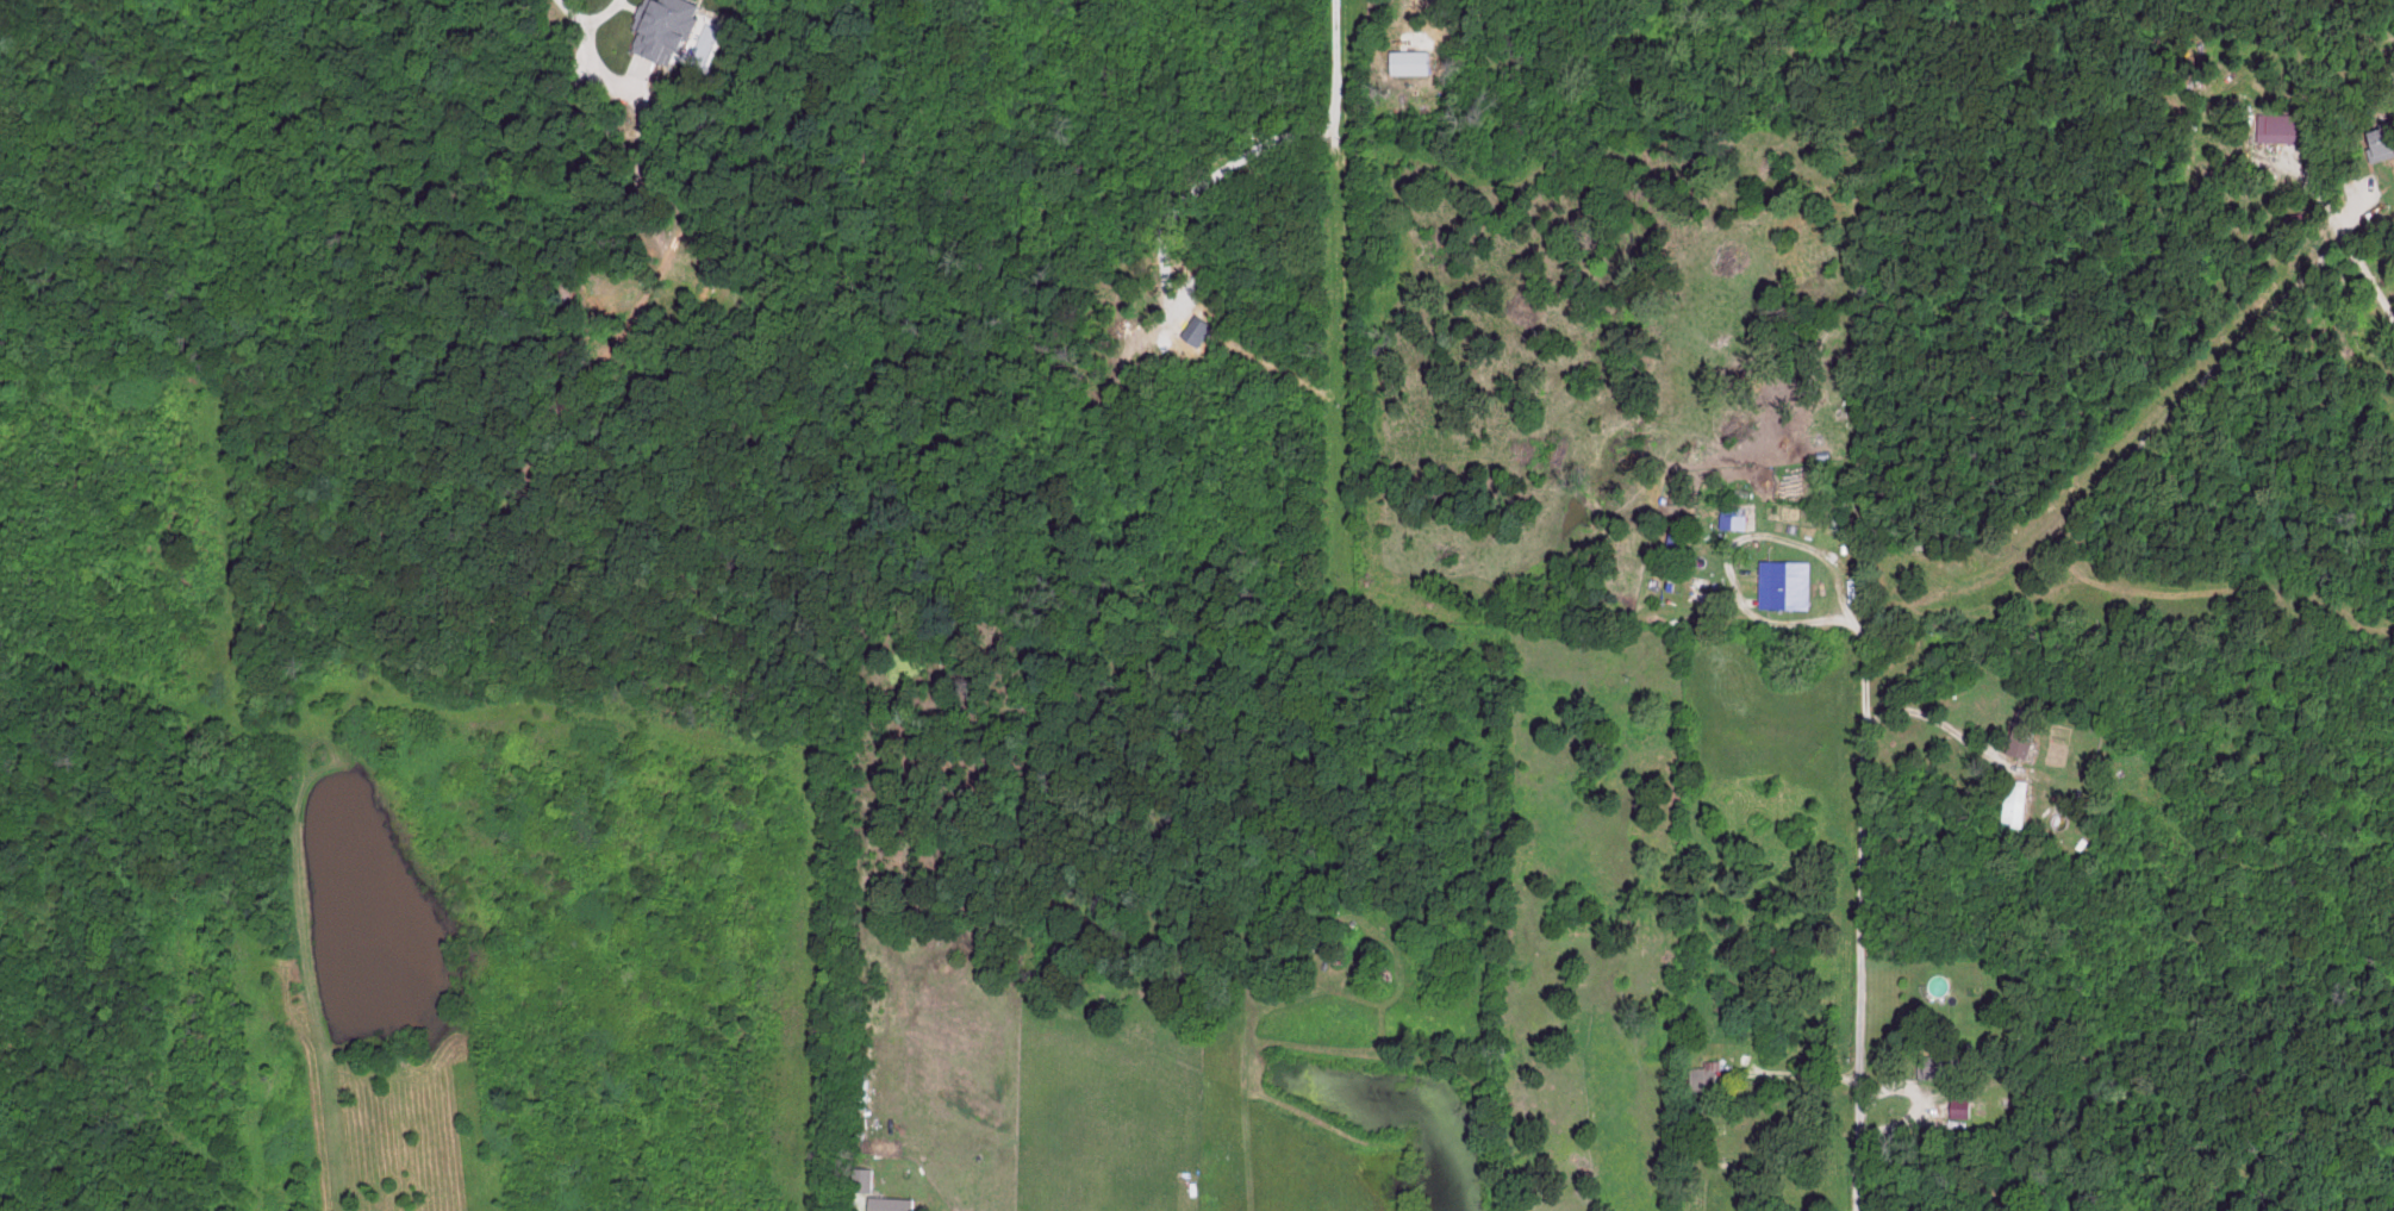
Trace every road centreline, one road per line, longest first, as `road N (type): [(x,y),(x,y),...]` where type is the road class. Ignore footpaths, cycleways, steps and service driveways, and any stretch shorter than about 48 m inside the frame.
road 1 (residential): [(1854,1210),(1862,626)]
road 2 (residential): [(1862,626),(1757,613),(1707,573)]

